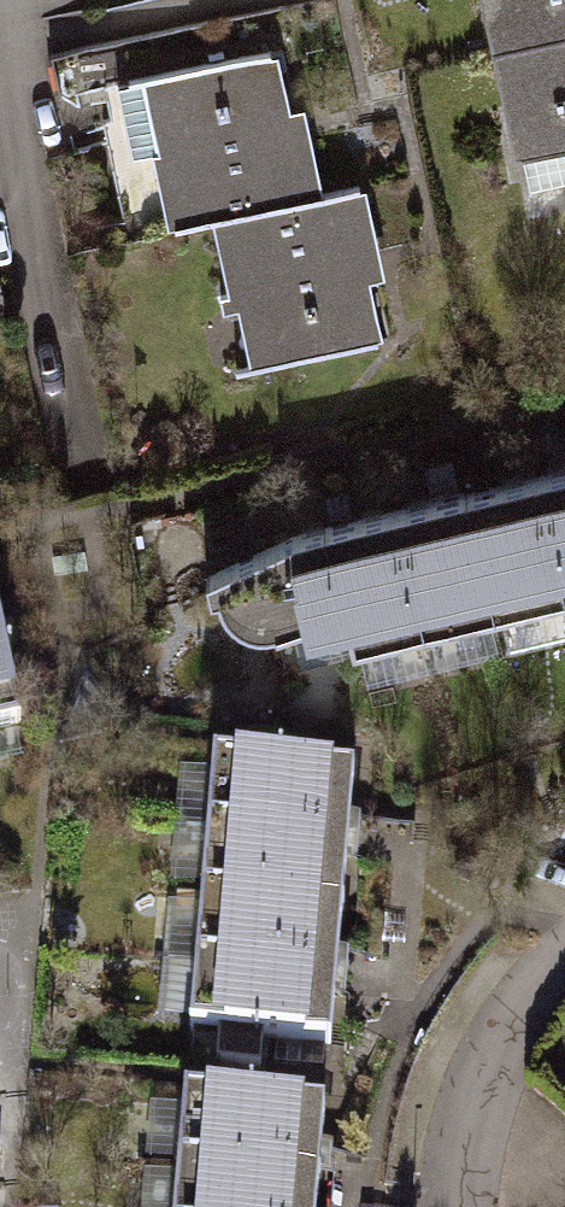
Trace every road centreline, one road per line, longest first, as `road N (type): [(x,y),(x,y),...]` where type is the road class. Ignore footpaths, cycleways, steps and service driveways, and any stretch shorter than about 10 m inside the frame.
road 1 (residential): [(20,0),(112,454)]
road 2 (residential): [(564,947),(496,1057),(473,1206)]

